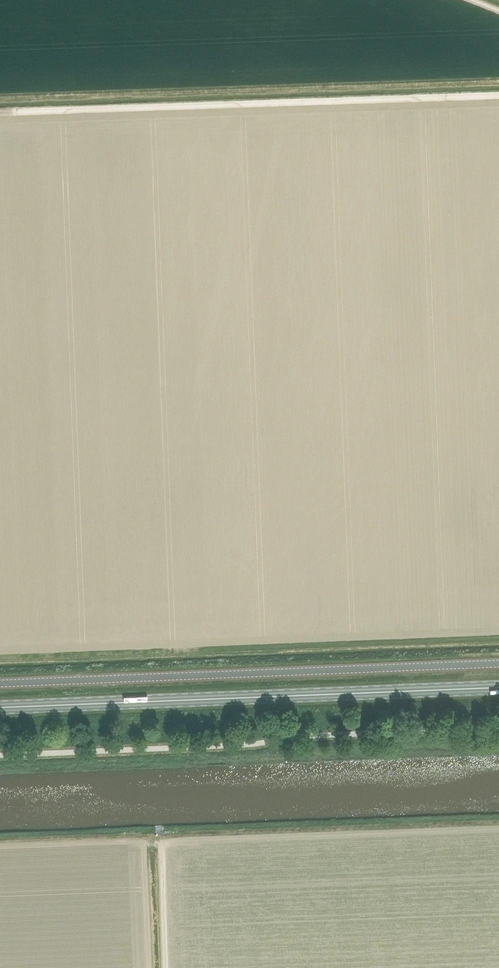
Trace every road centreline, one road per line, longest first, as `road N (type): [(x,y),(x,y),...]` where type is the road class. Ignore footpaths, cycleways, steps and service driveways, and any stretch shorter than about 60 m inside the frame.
road 1 (primary): [(498,688),(0,708)]
road 2 (unclassified): [(498,664),(0,683)]

